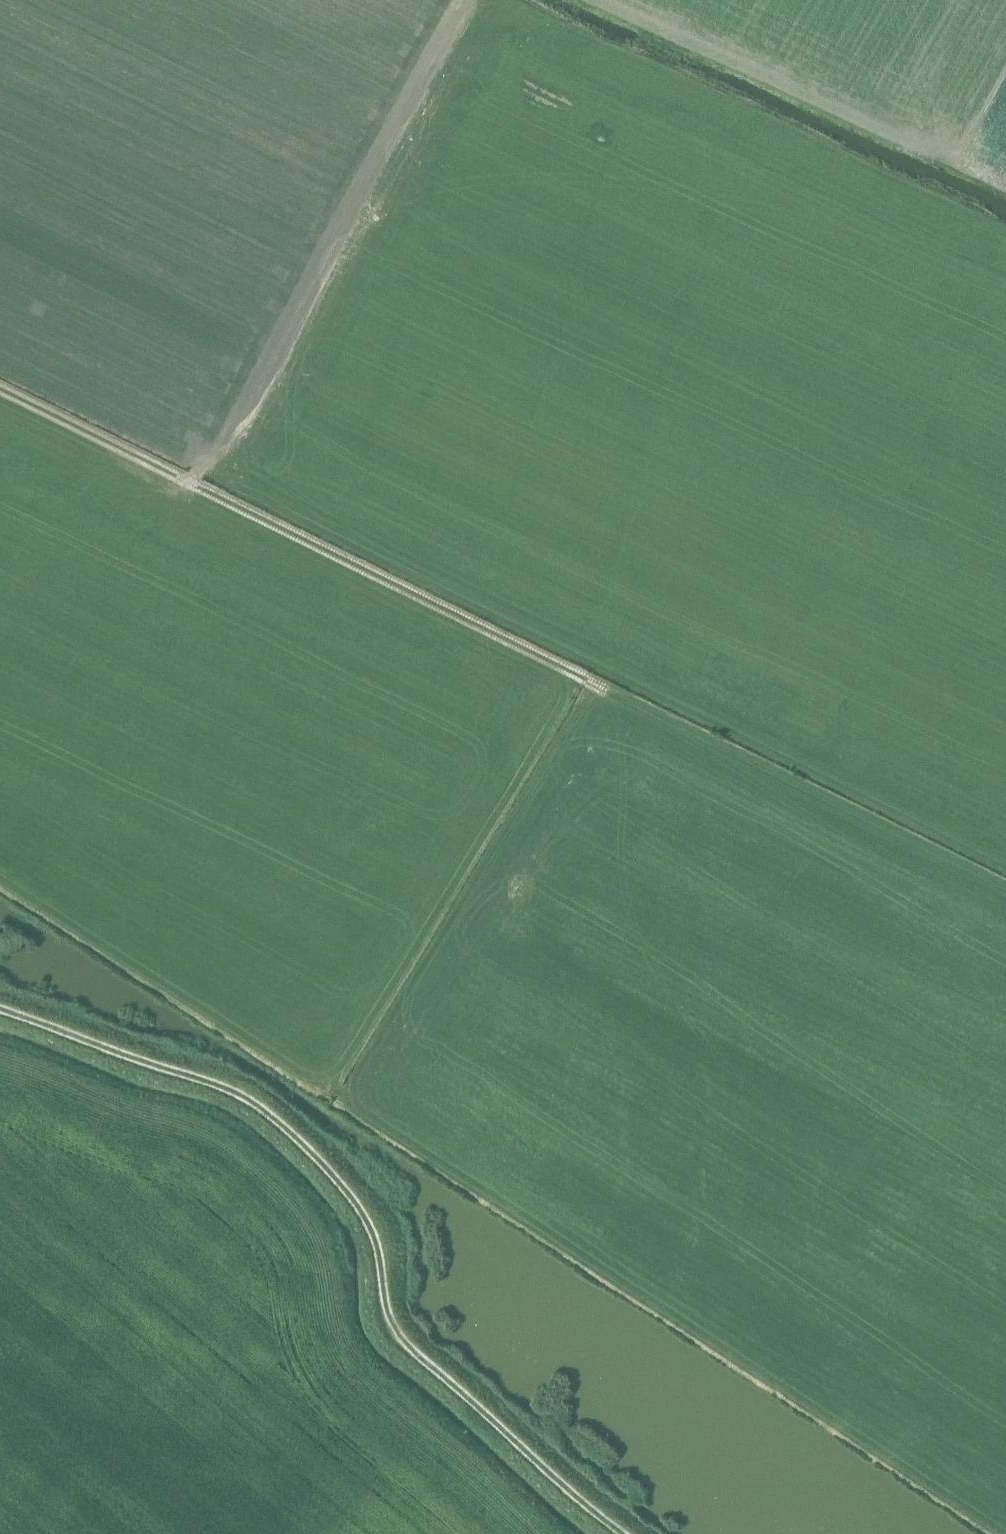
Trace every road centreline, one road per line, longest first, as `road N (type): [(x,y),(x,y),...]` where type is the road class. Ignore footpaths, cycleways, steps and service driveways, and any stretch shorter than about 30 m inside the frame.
road 1 (track): [(1005,890),(0,389)]
road 2 (track): [(624,1533),(402,1338),(363,1214),(276,1120),(229,1090),(0,1009)]

